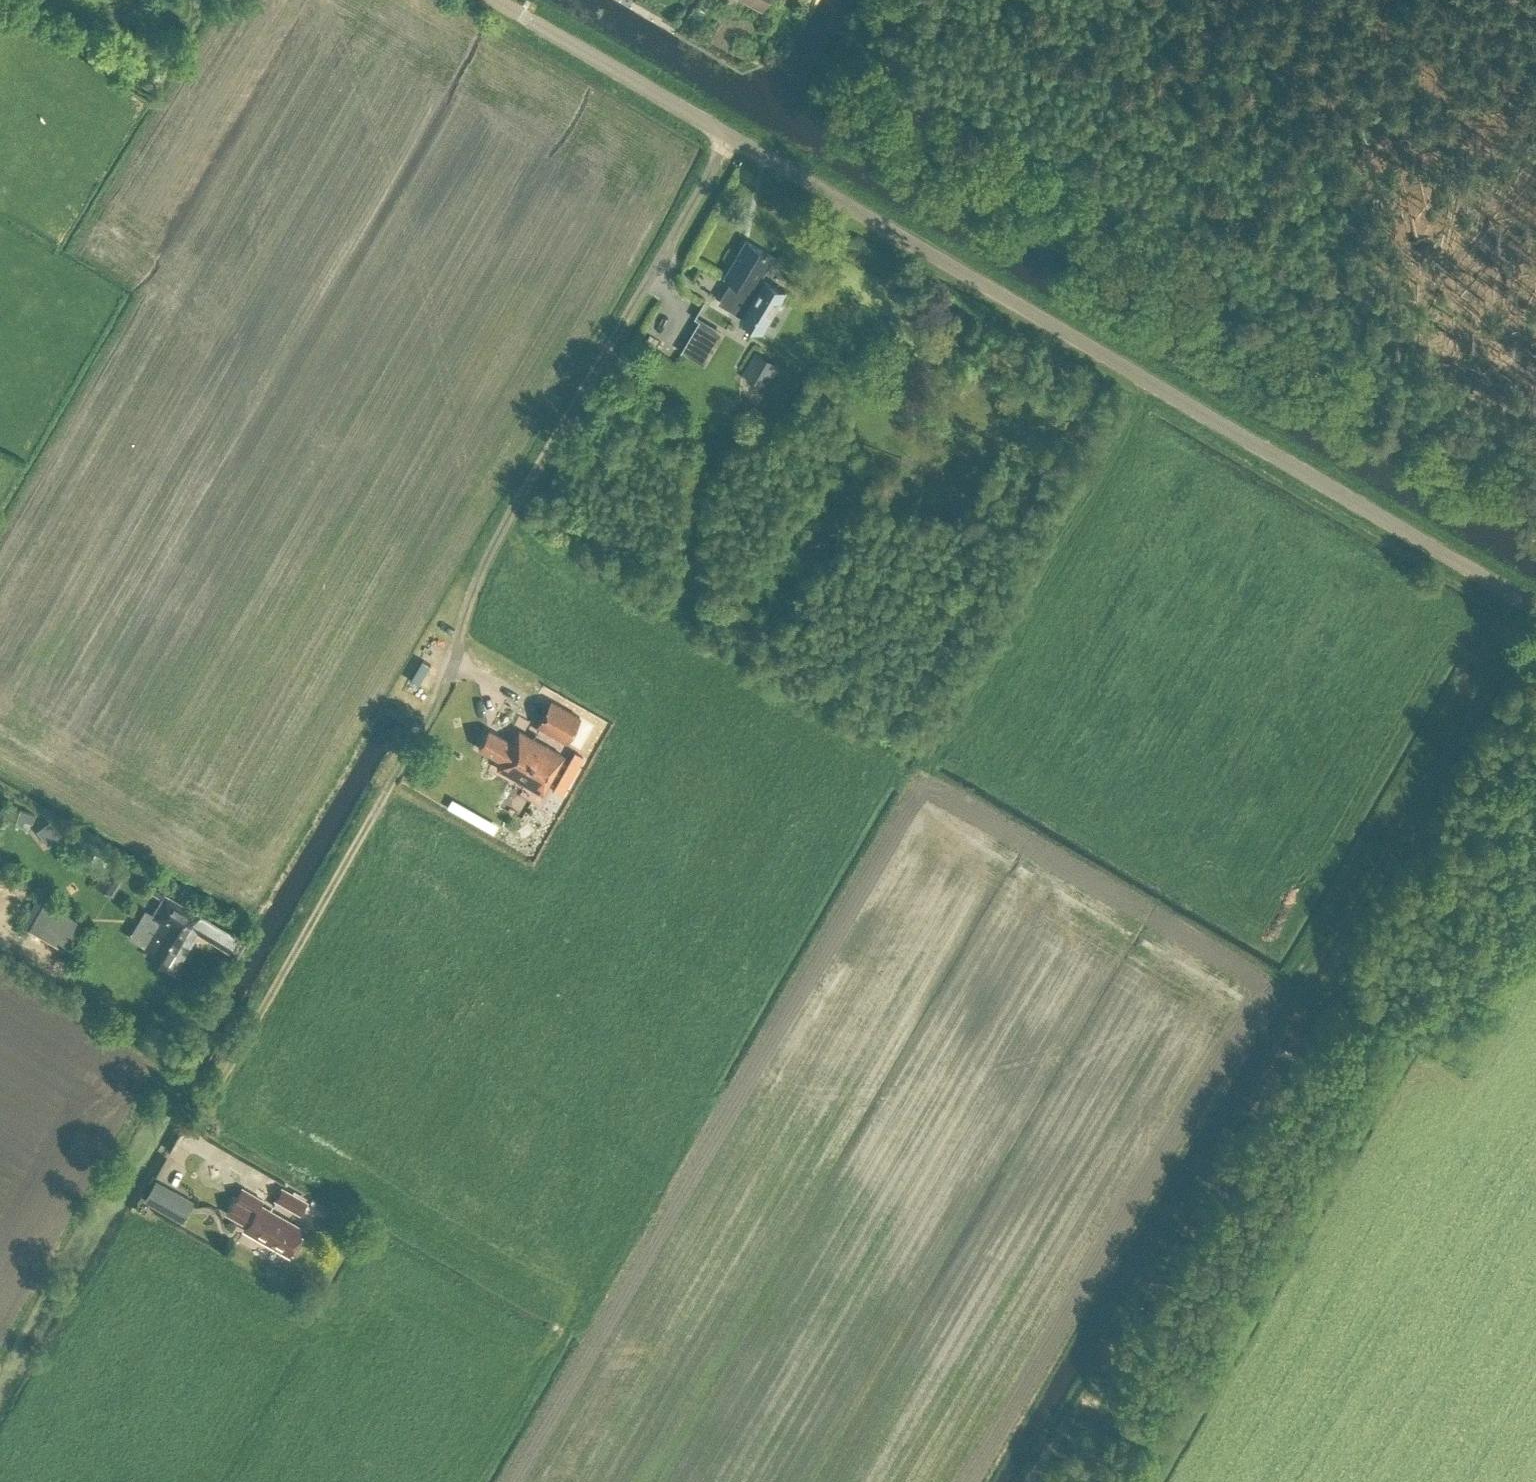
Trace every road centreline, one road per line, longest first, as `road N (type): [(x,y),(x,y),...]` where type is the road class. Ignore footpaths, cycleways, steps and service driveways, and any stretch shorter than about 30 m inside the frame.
road 1 (unclassified): [(1535,609),(497,0)]

